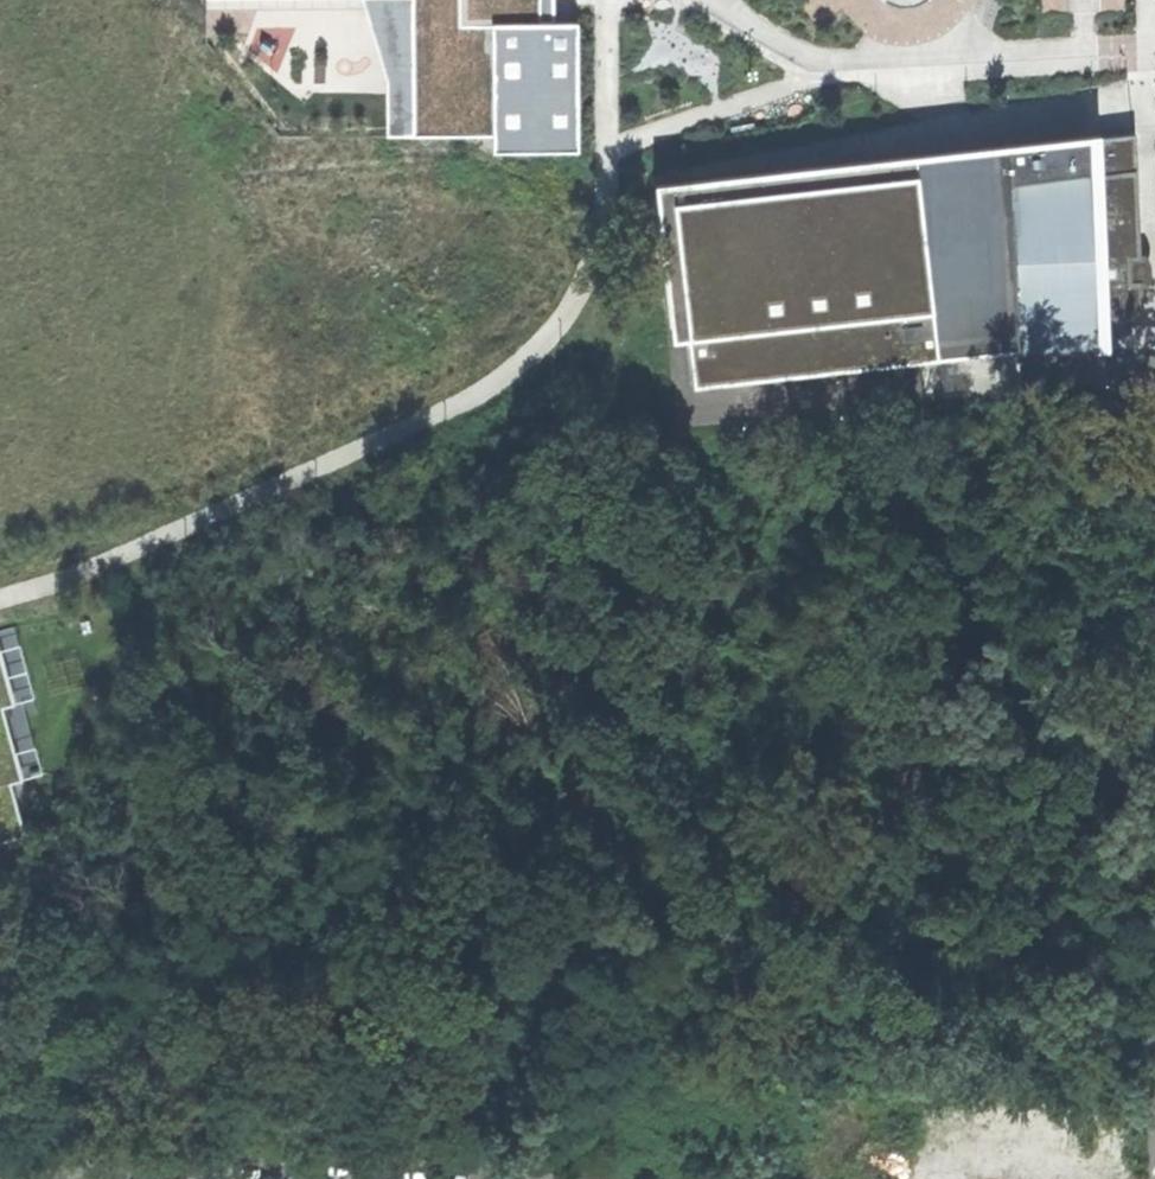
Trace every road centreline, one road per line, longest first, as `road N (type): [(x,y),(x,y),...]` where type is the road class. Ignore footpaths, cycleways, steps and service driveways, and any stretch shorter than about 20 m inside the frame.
road 1 (residential): [(725,0),(815,67),(1135,50),(1154,39)]

